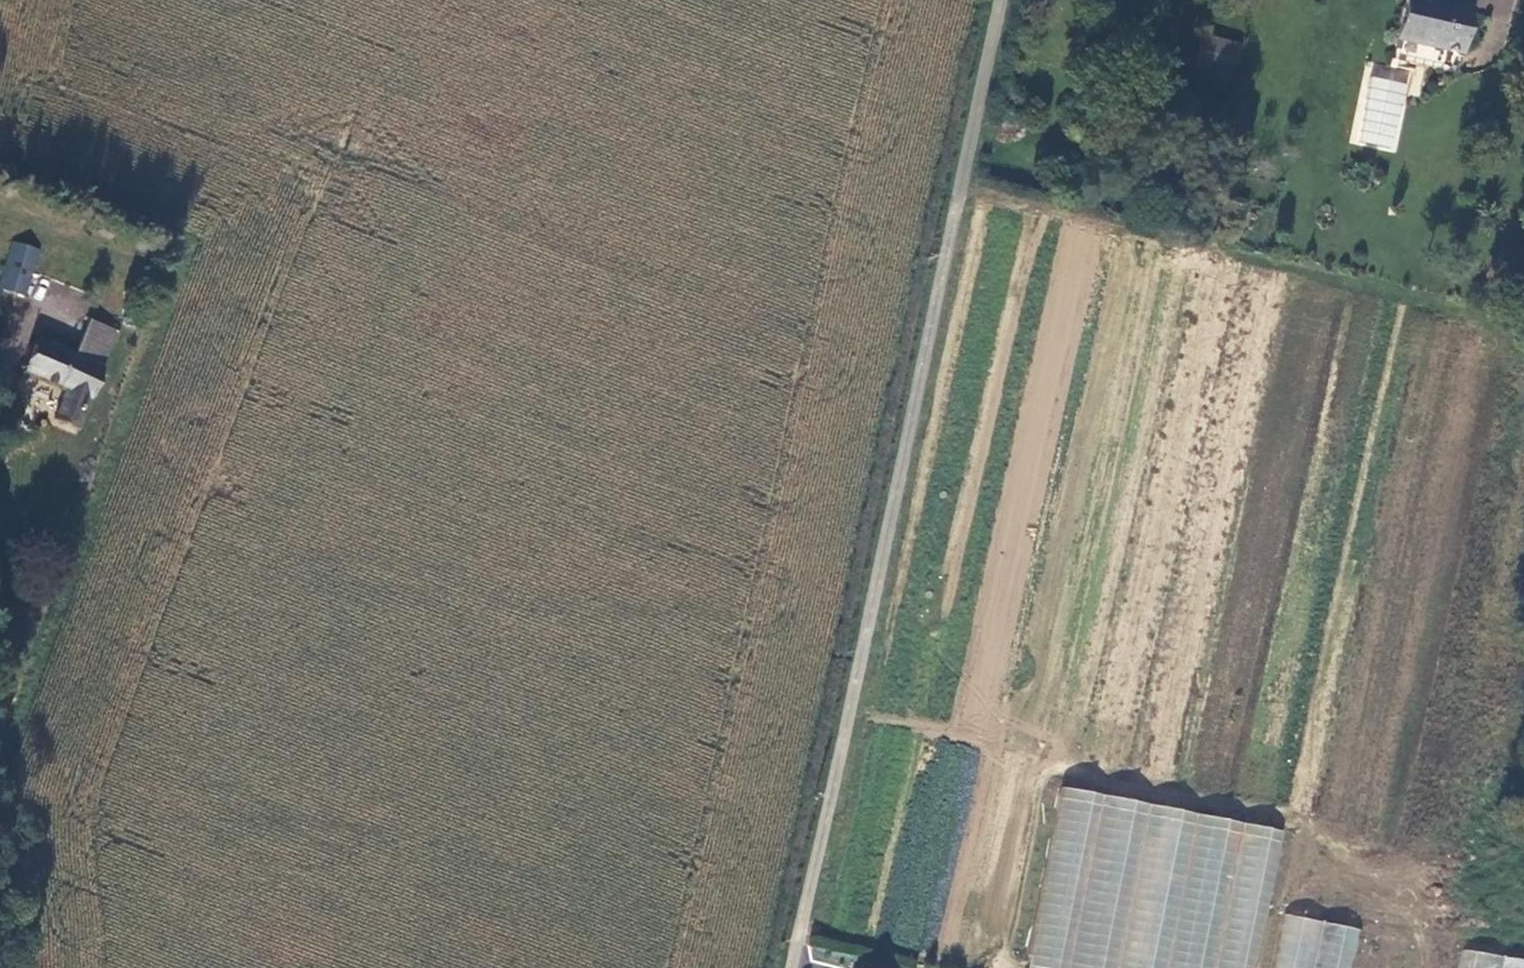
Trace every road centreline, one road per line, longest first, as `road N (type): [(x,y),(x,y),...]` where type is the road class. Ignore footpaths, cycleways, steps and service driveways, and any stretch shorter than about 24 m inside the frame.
road 1 (unclassified): [(1005,0),(790,967)]

